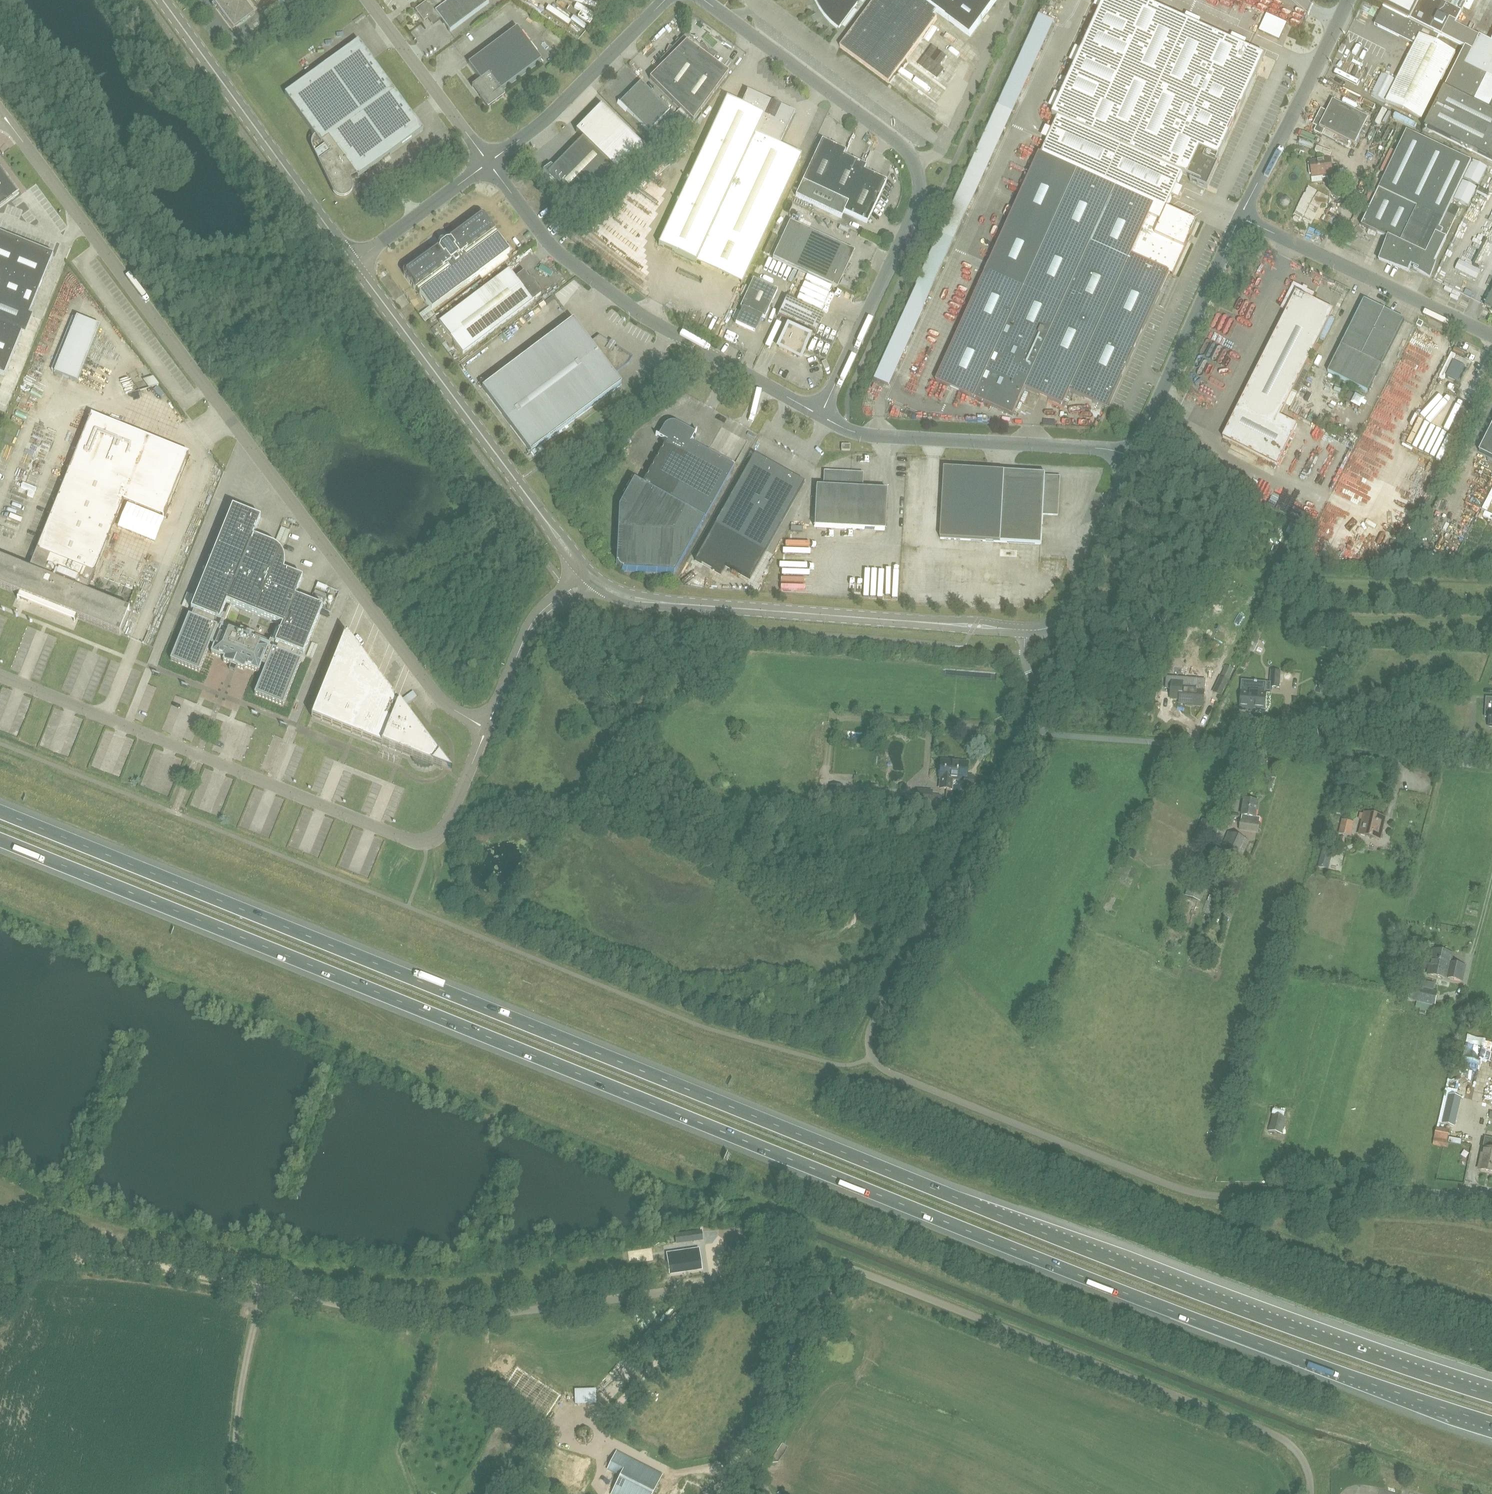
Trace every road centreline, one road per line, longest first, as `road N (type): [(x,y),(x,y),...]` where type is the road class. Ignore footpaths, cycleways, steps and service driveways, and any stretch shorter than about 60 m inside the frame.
road 1 (motorway): [(1491,1397),(1169,1283),(0,812)]
road 2 (motorway): [(0,840),(1060,1268),(1491,1423)]
road 3 (unclassified): [(1310,1493),(1299,1456),(1271,1435),(845,1269),(494,1314),(377,1311),(270,1293)]
road 4 (unclassified): [(1491,1199),(1401,1191),(1200,1195),(877,1066),(869,1048),(873,1023),(1024,731)]
road 5 (unclassified): [(486,729),(433,693),(1,113)]
road 6 (unclassified): [(486,729),(446,830),(420,846),(0,675)]
road 7 (unclassified): [(821,418),(917,209),(914,168),(895,140),(703,0)]
road 8 (unclassified): [(1491,765),(1024,731)]
road 9 (tertiary): [(592,581),(645,602),(1026,632)]
road 10 (unclassified): [(821,418),(634,310),(552,245),(489,164)]
road 11 (tertiary): [(362,251),(592,581)]
road 12 (tertiary): [(168,0),(362,251)]
road 13 (unclassified): [(1132,456),(885,437),(821,418)]
road 14 (unclassified): [(1241,218),(1491,337)]
road 15 (track): [(270,1293),(126,1263),(0,1256)]
road 16 (tertiary): [(1132,456),(1241,218)]
road 17 (tertiary): [(1241,218),(1349,0)]
road 18 (unclassified): [(489,164),(550,116),(667,0)]
road 19 (tertiary): [(1026,632),(1067,618),(1132,456)]
road 20 (unclassified): [(489,164),(367,0)]
road 21 (unclassified): [(592,581),(534,624),(486,729)]
road 22 (unclassified): [(362,251),(489,164)]

